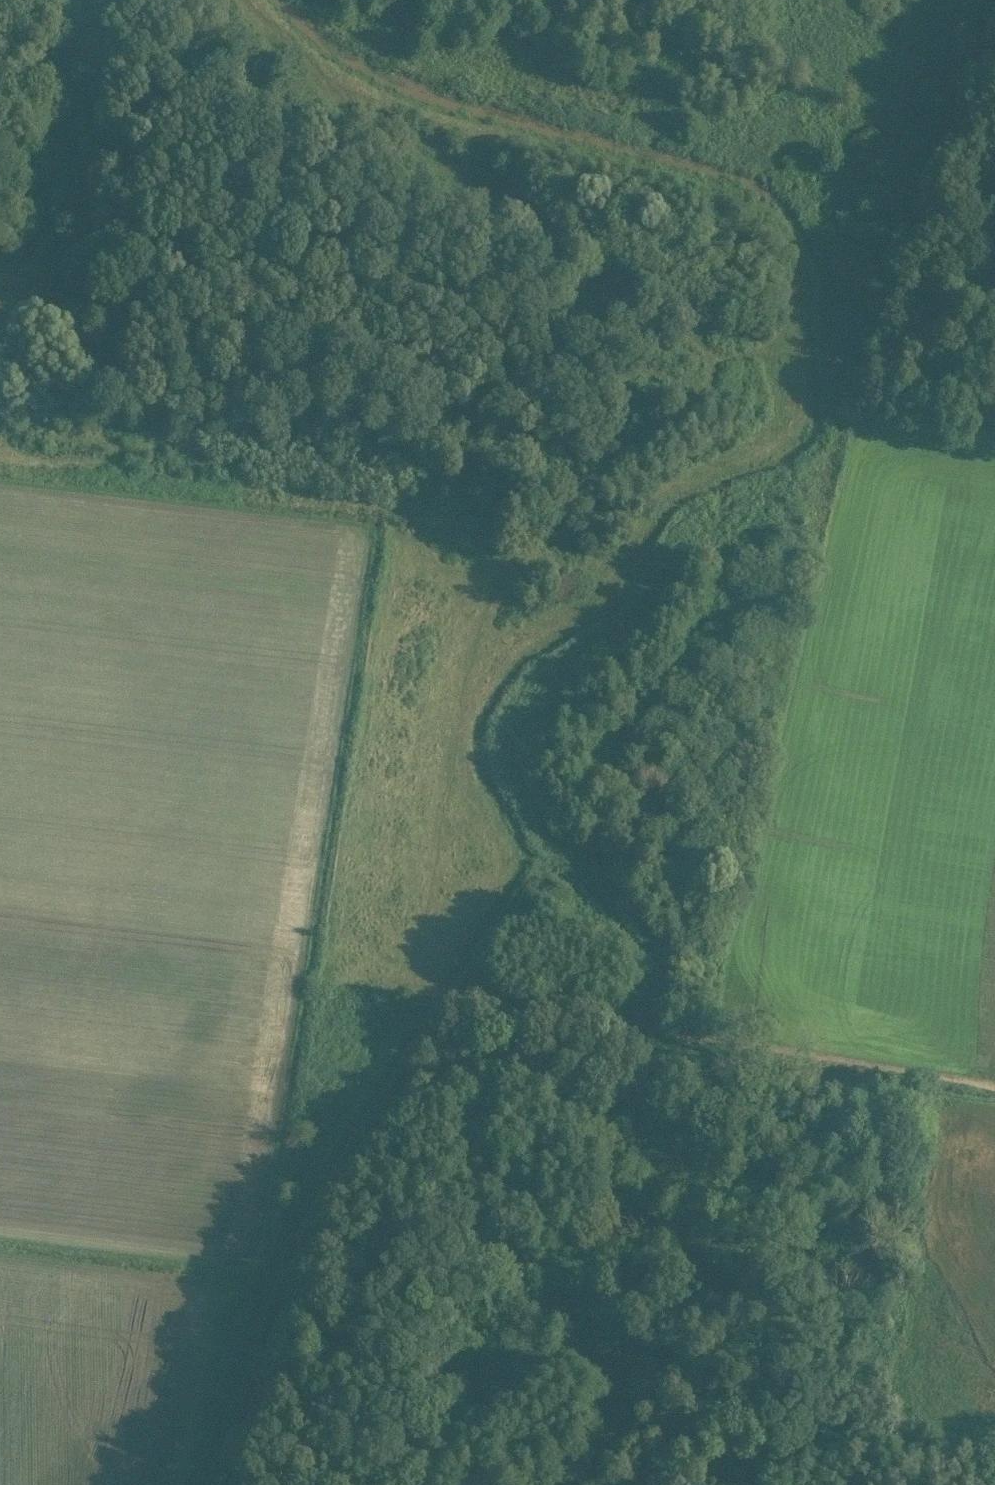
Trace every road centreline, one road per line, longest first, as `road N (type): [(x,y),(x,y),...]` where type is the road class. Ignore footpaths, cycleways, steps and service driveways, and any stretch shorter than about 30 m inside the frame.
road 1 (track): [(221,1484),(296,1241),(390,1049)]

